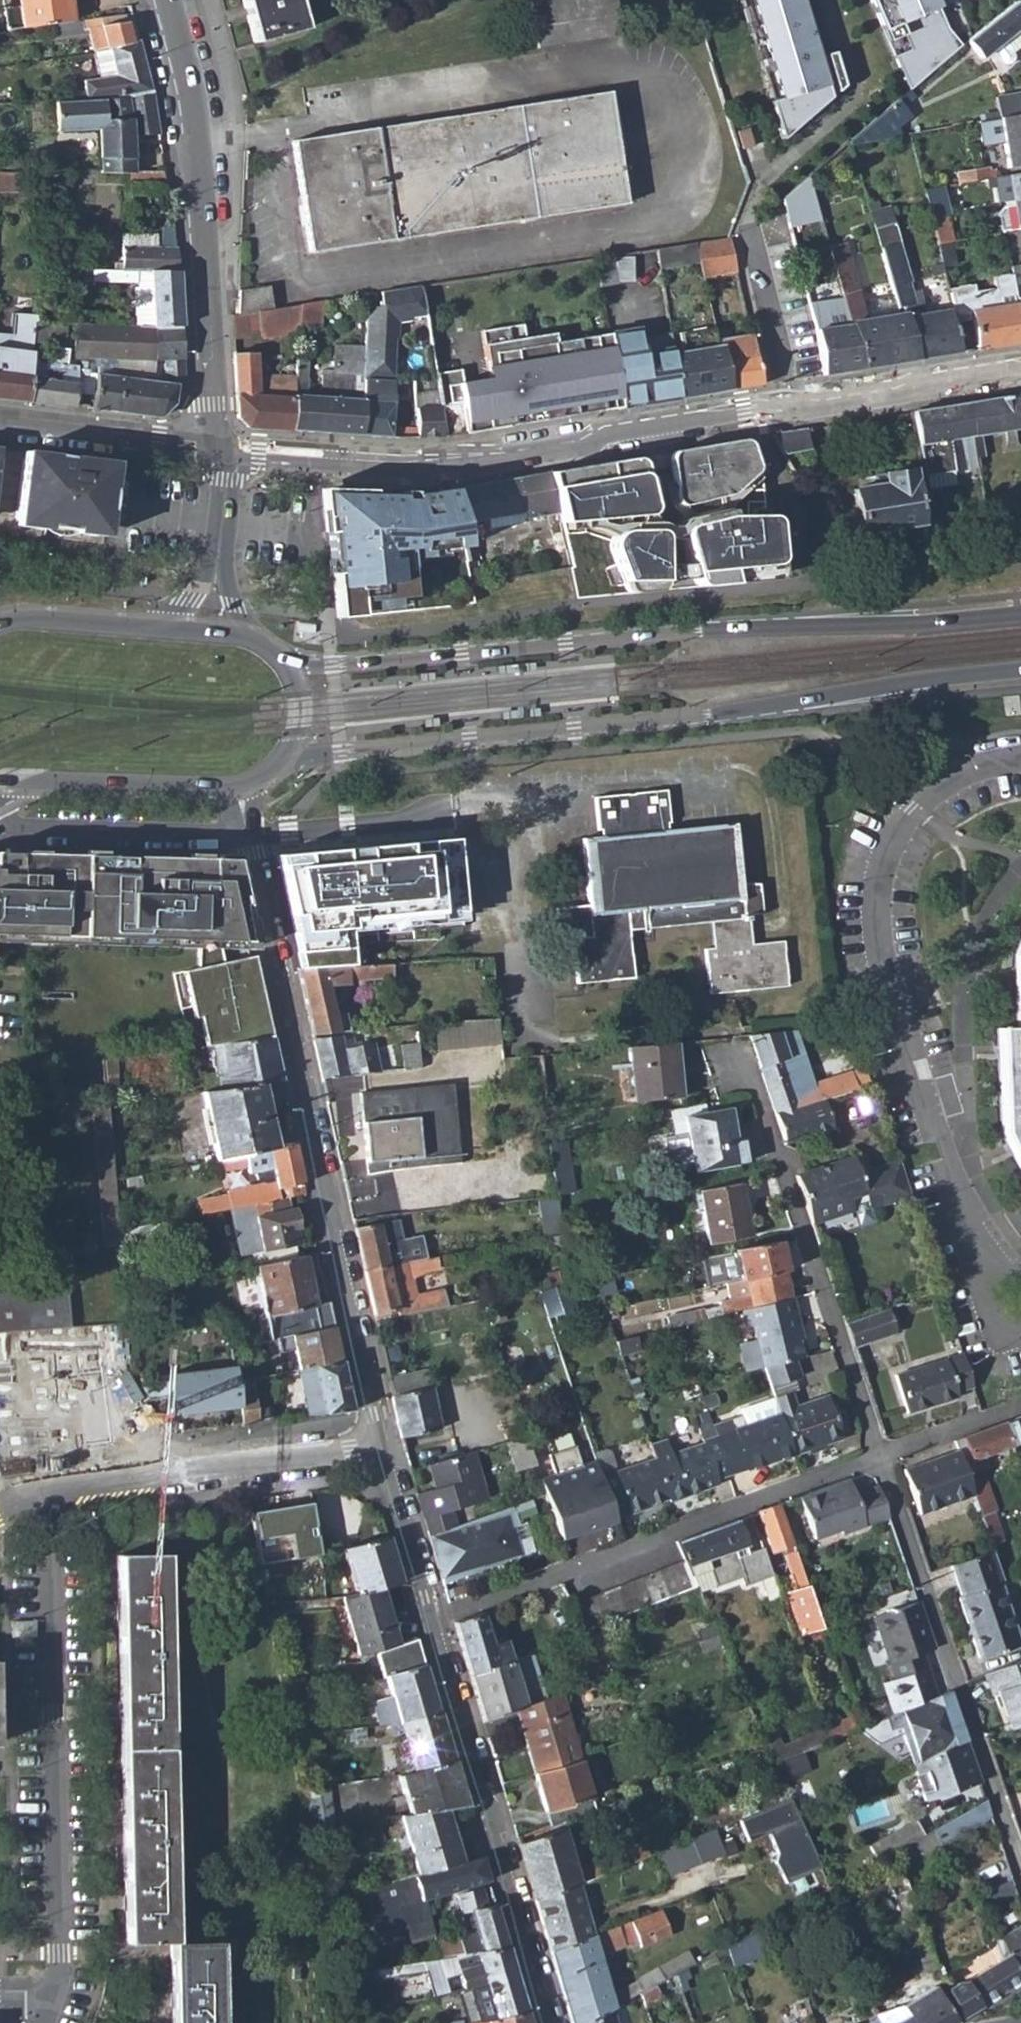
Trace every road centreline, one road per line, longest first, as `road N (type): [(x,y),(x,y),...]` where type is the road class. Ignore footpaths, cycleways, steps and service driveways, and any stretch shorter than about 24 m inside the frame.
road 1 (residential): [(217,455),(411,469),(1020,370)]
road 2 (primary): [(283,759),(713,714),(1020,671)]
road 3 (primary): [(1020,614),(566,643),(332,669),(282,660)]
road 4 (residential): [(382,1448),(235,789)]
road 5 (residential): [(1020,766),(974,777),(938,798),(896,844),(886,873),(887,950),(899,1006),(973,1252)]
road 6 (residential): [(47,1494),(59,1971),(50,1991)]
road 7 (residential): [(435,1620),(880,1457)]
road 8 (tertiary): [(217,455),(195,134),(164,0)]
road 9 (residential): [(1020,1876),(880,1457)]
road 10 (residential): [(880,1457),(744,1050)]
road 11 (residential): [(549,2022),(435,1620)]
road 12 (residential): [(382,1448),(47,1494)]
road 13 (primary): [(12,784),(235,789)]
road 14 (residential): [(217,455),(0,427)]
road 15 (residential): [(435,1620),(382,1448)]
road 16 (primary): [(153,630),(20,612),(0,616)]
road 17 (residential): [(880,1457),(1020,1406)]

